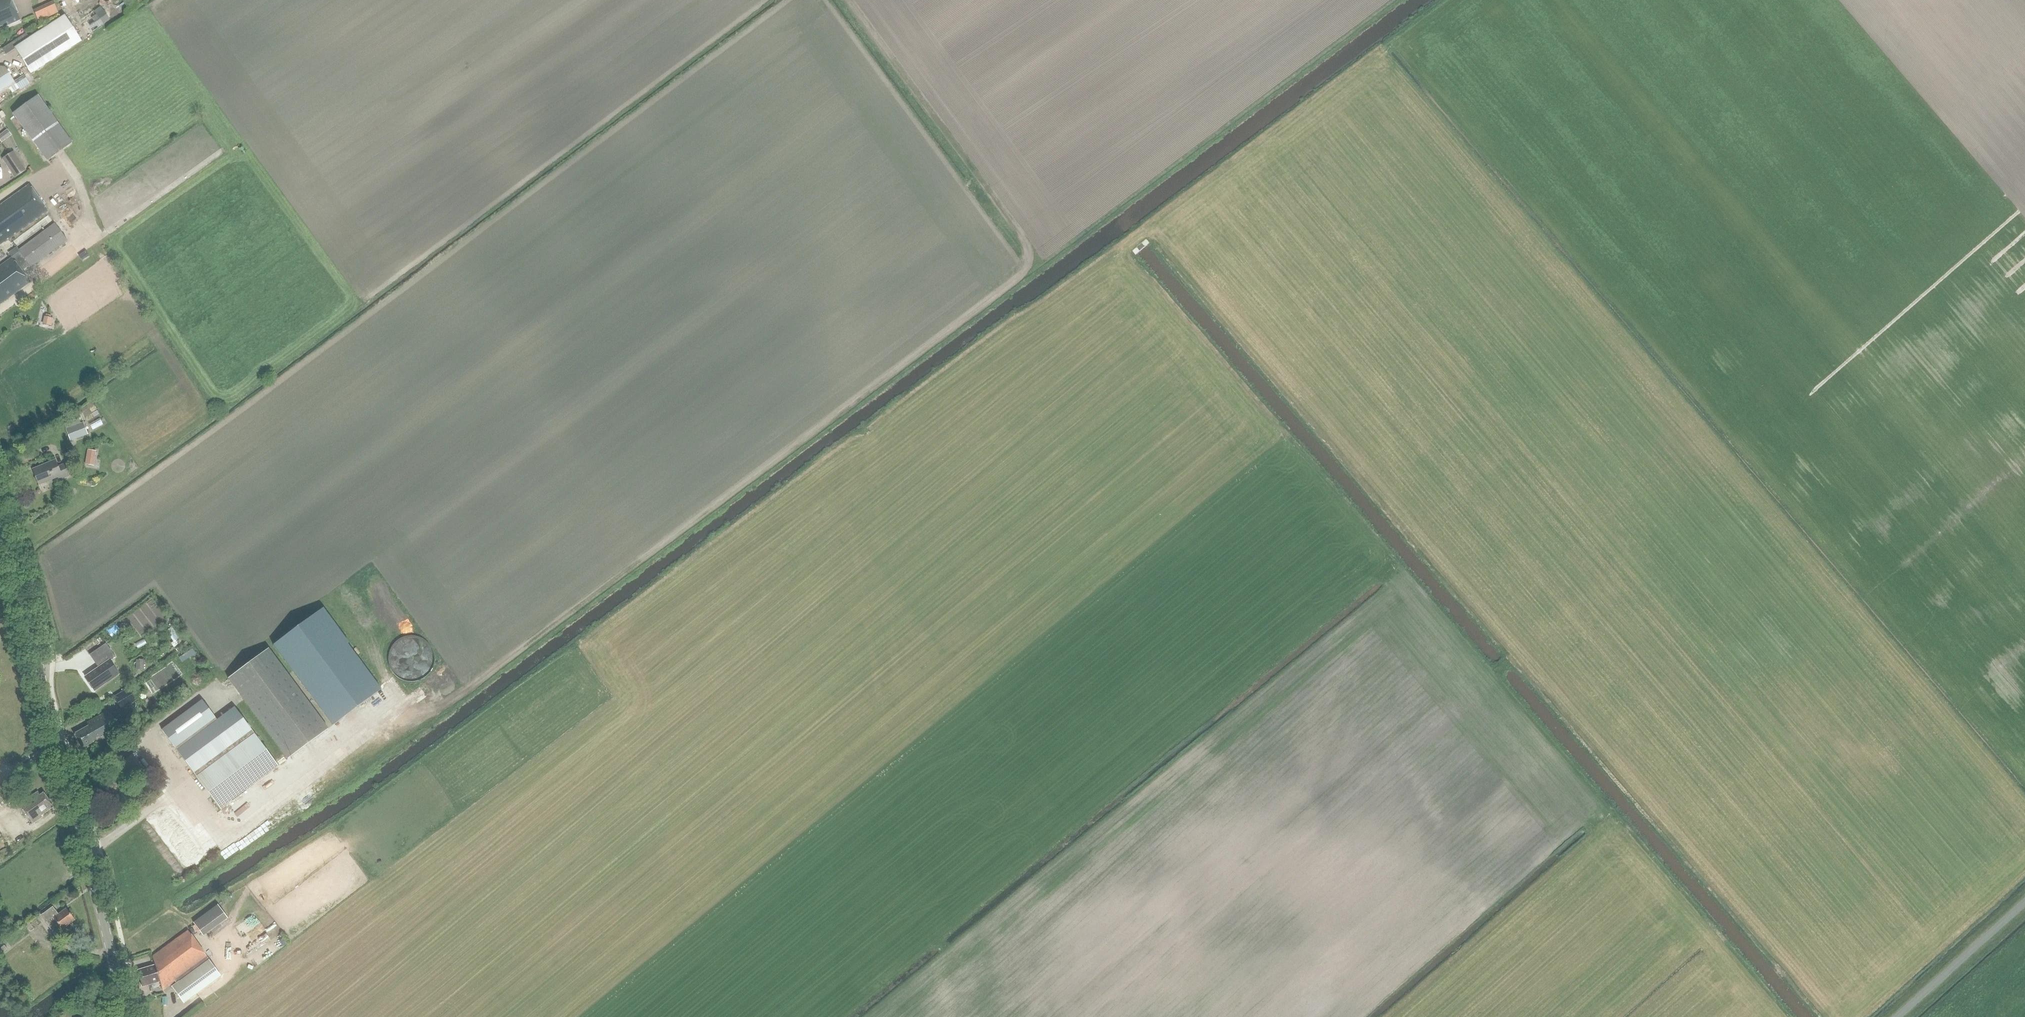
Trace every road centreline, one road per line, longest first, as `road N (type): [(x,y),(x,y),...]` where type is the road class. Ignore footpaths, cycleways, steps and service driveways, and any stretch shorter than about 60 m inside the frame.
road 1 (secondary): [(123,1016),(0,518)]
road 2 (unclassified): [(1898,1016),(2024,900)]

